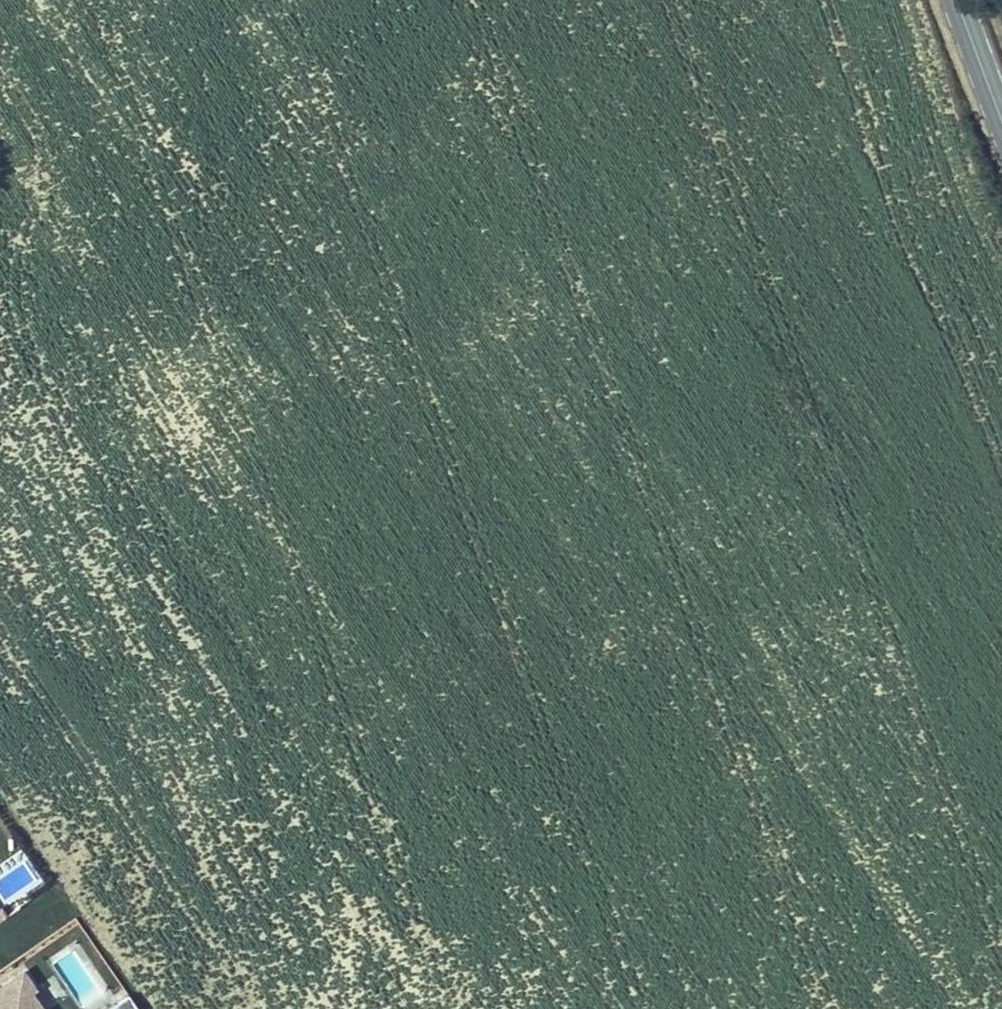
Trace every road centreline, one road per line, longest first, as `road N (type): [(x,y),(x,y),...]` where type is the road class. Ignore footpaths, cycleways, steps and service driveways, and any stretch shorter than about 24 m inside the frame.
road 1 (primary): [(962,0),(1001,116)]

